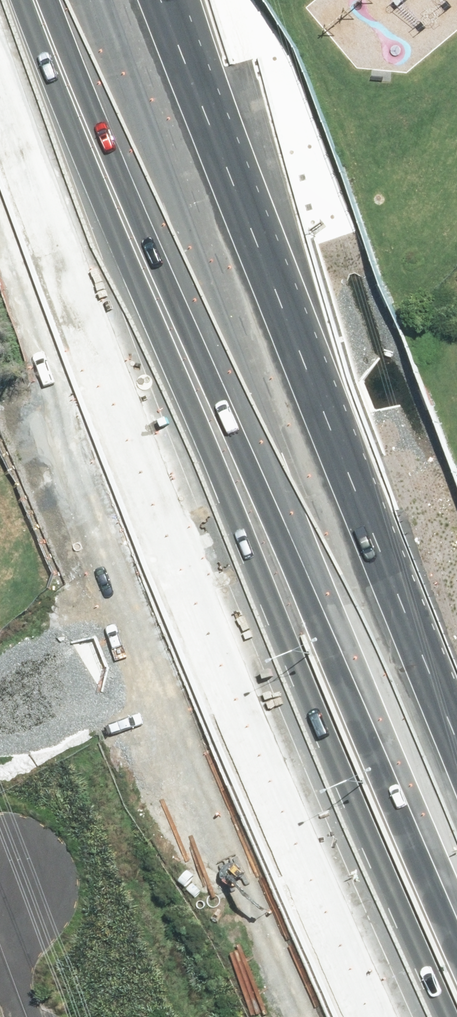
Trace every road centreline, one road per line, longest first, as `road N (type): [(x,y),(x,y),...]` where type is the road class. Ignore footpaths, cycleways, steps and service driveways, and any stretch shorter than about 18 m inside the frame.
road 1 (motorway): [(428,1016),(339,829),(169,412),(23,0)]
road 2 (motorway): [(169,154),(456,864)]
road 3 (motorway): [(115,0),(169,154)]
road 4 (motorway): [(147,0),(169,154)]

